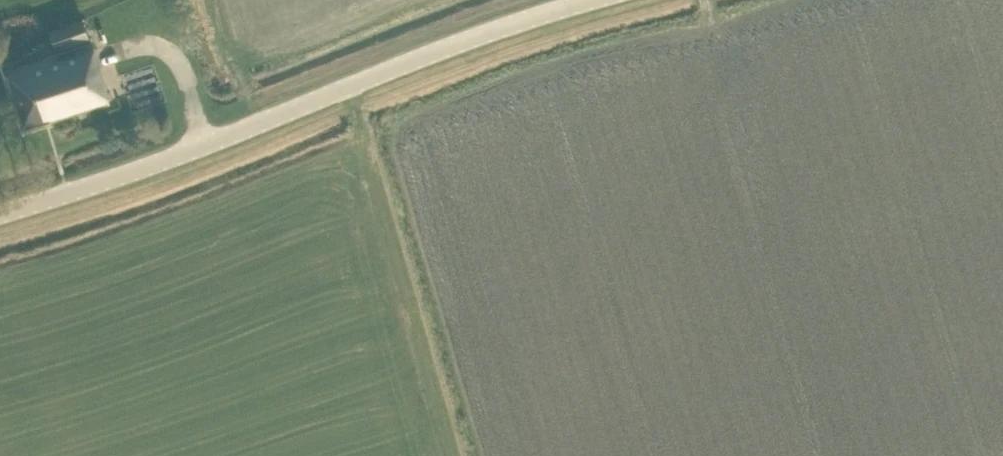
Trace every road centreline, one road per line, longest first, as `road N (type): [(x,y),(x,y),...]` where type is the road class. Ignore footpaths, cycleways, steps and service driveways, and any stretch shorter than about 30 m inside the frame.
road 1 (tertiary): [(0,213),(592,0)]

